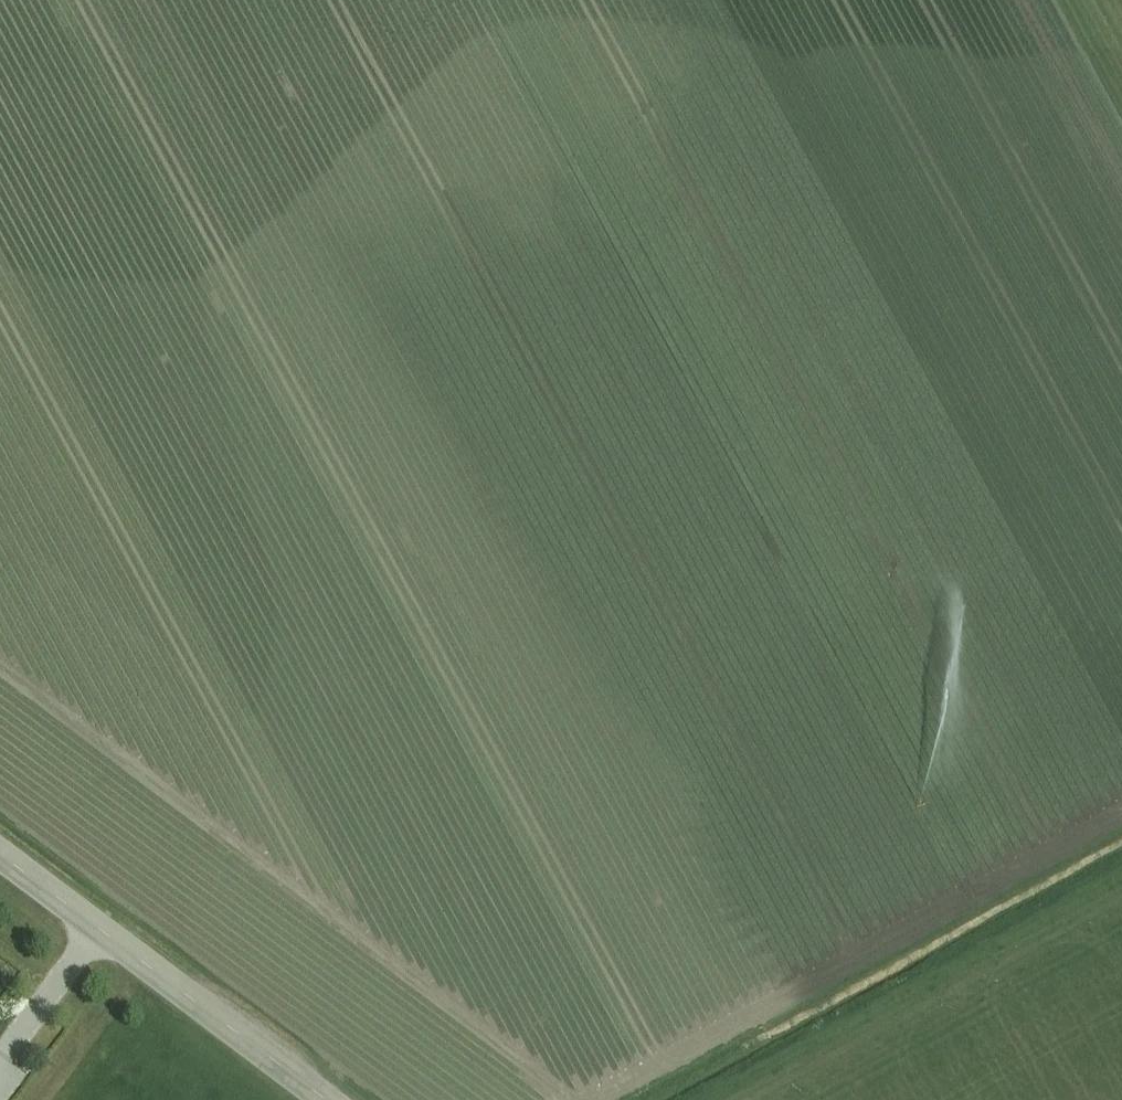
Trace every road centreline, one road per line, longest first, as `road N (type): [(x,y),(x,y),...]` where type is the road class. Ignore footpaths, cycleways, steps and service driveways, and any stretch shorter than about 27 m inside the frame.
road 1 (tertiary): [(324,1099),(0,856)]

